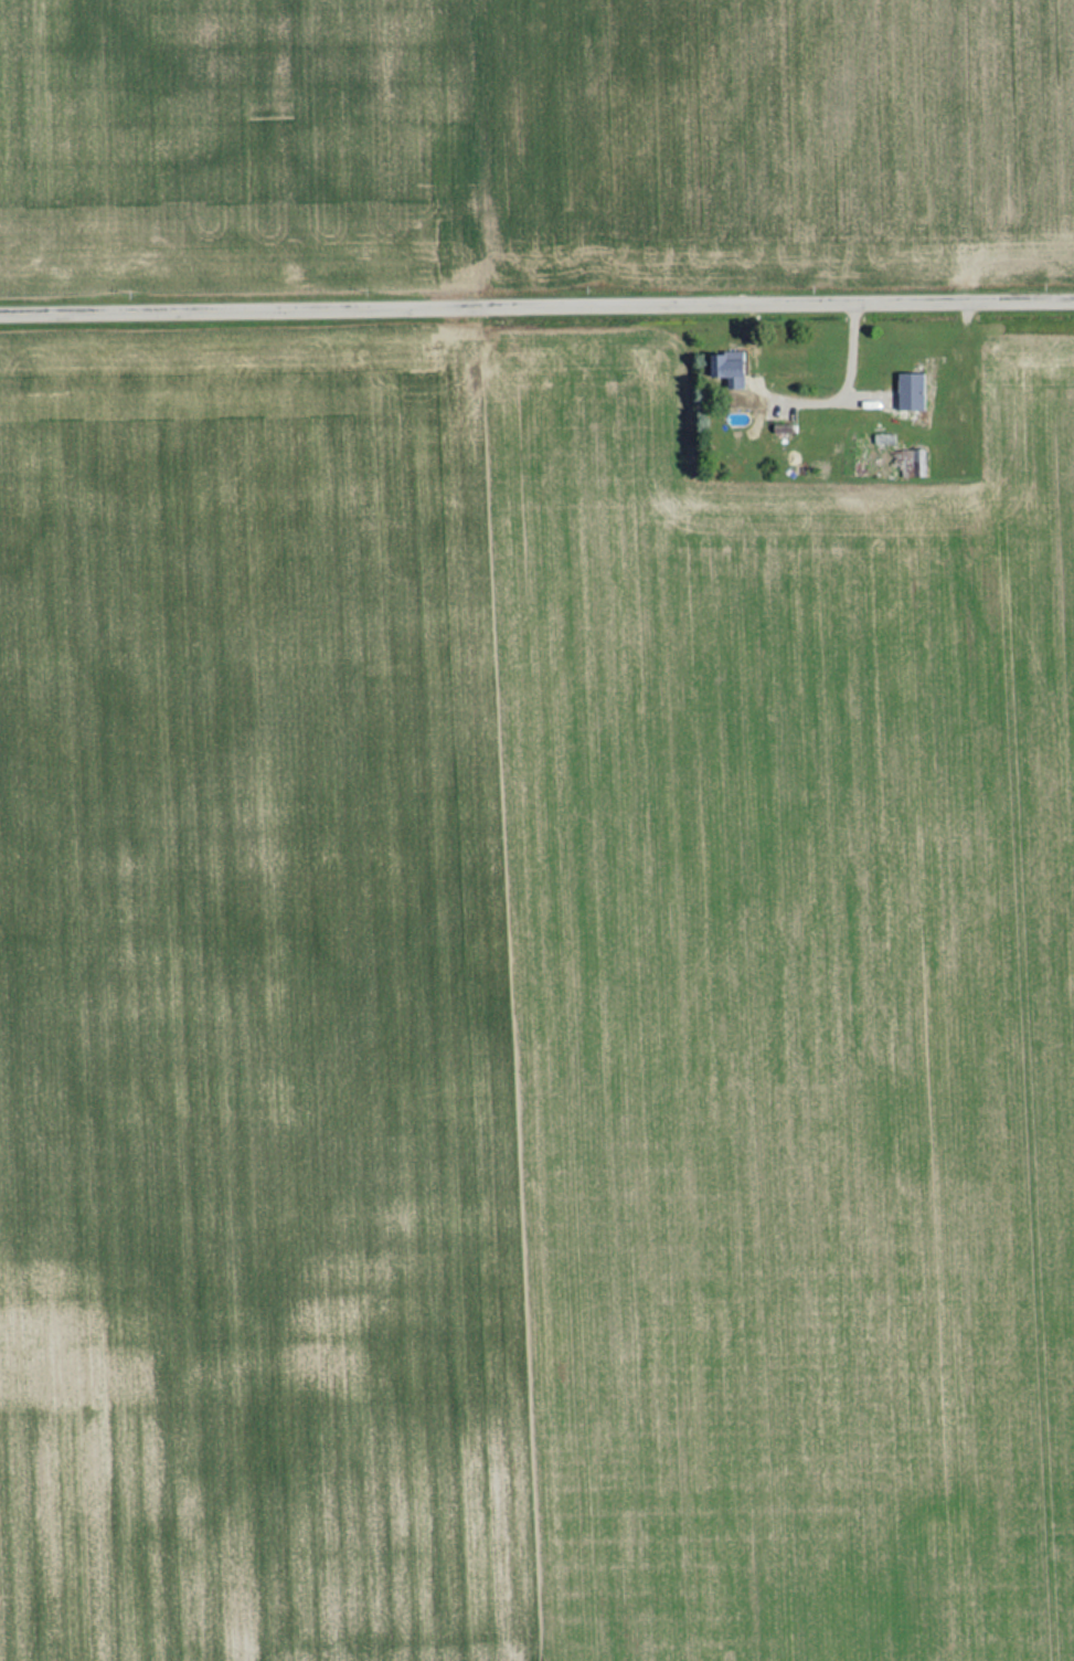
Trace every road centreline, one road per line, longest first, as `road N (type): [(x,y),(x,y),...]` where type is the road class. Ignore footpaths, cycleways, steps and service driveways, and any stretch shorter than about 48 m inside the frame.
road 1 (residential): [(0,306),(1073,296)]

